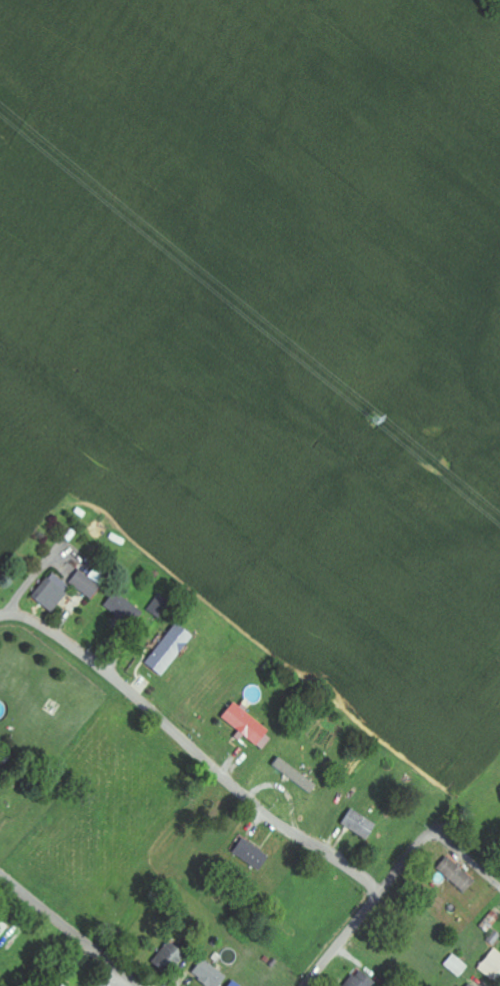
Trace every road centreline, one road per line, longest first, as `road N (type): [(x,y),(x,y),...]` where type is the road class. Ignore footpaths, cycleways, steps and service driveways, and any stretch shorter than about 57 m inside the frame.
road 1 (residential): [(379,893),(257,806),(66,642),(2,614)]
road 2 (residential): [(138,985),(0,875)]
road 3 (residential): [(499,893),(432,836),(379,893)]

